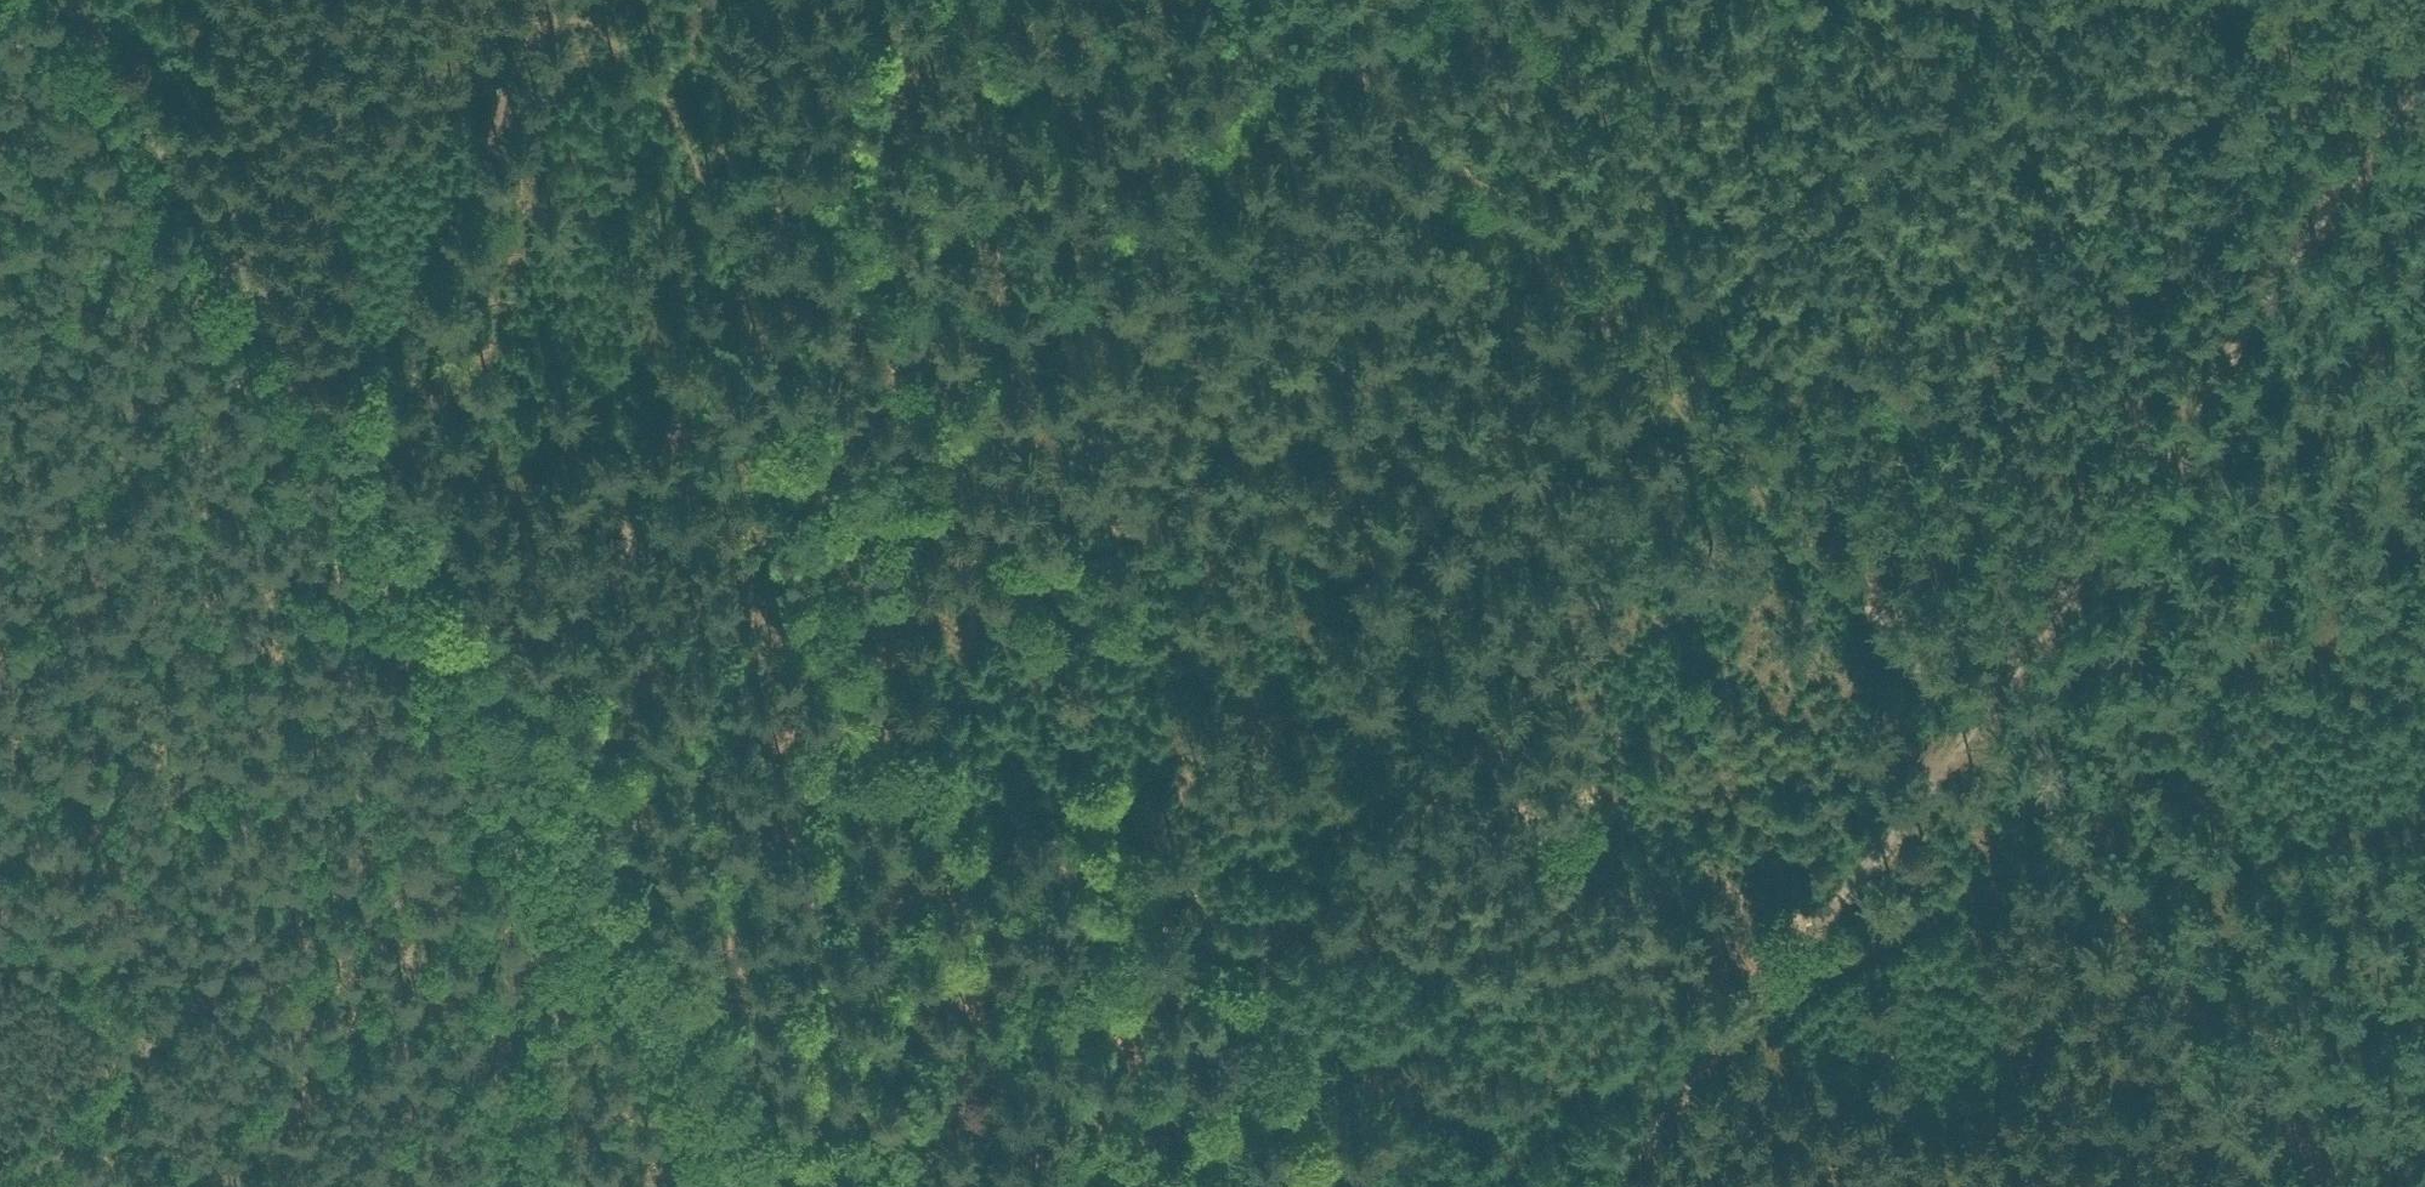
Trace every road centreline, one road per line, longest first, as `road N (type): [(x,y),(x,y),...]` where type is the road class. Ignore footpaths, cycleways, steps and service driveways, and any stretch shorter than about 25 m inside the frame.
road 1 (track): [(664,1021),(928,478),(1339,33),(1396,92)]
road 2 (track): [(1396,92),(1988,710)]
road 3 (track): [(32,1186),(495,729)]
road 4 (track): [(1988,710),(1600,1186)]
road 5 (track): [(1988,710),(2268,290)]
road 6 (track): [(495,729),(664,1021)]
road 7 (track): [(2424,60),(2268,290)]
road 8 (track): [(664,1021),(767,1186)]

